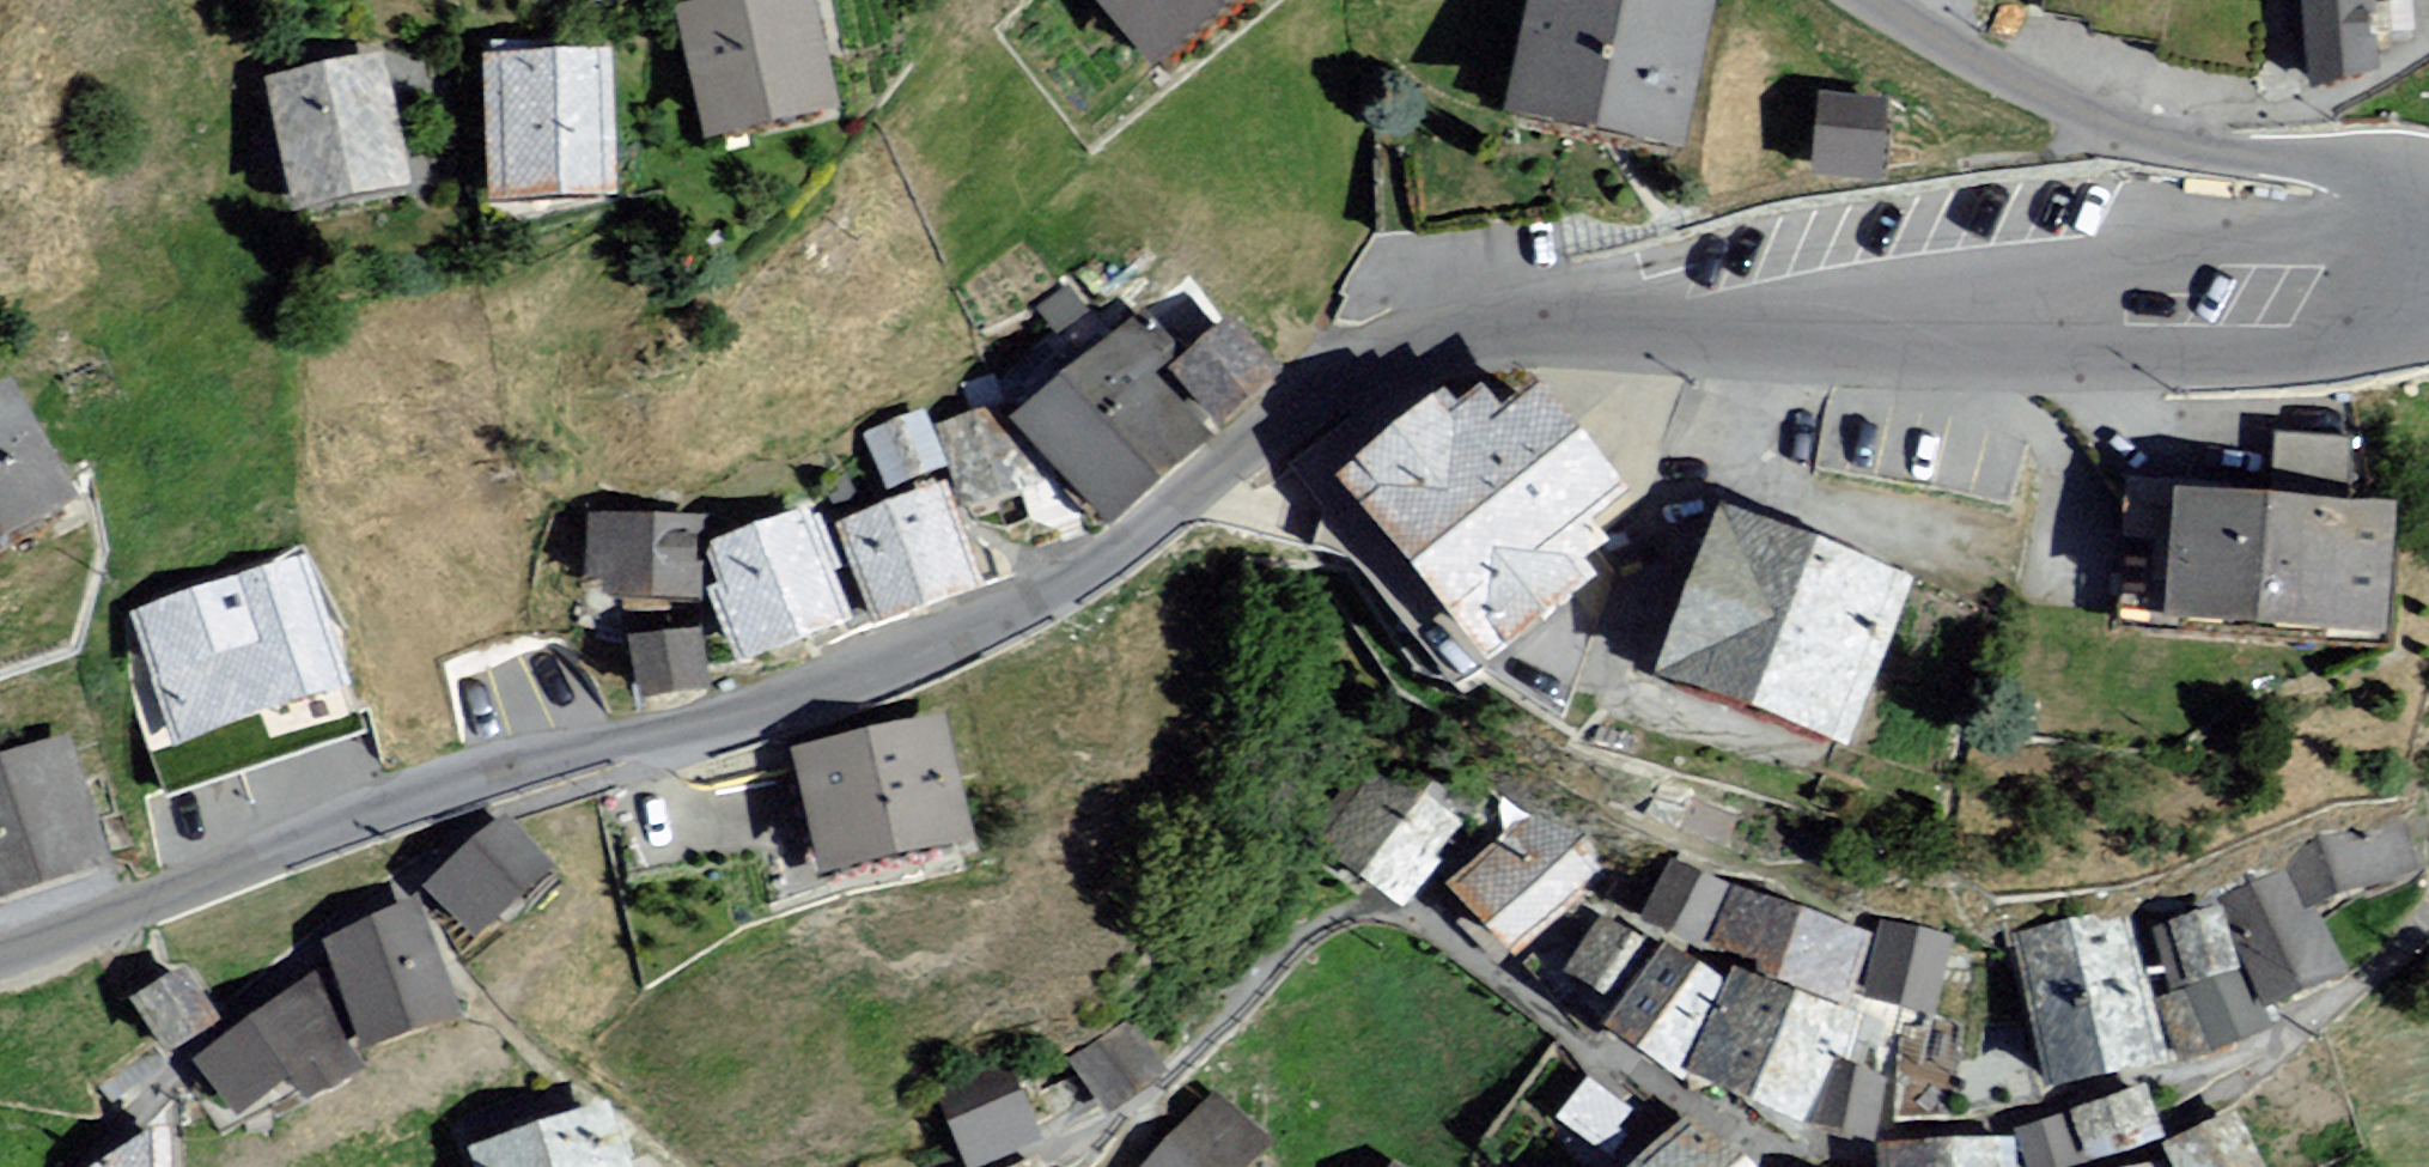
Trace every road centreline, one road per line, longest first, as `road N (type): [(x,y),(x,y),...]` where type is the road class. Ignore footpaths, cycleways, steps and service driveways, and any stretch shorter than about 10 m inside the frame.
road 1 (unclassified): [(2428,324),(2403,337),(2253,353),(1542,324),(1441,339),(1338,393),(990,630),(800,703),(395,802),(0,965)]
road 2 (unclassified): [(1877,0),(1973,62),(2138,131),(2231,154),(2387,169),(2428,185)]

